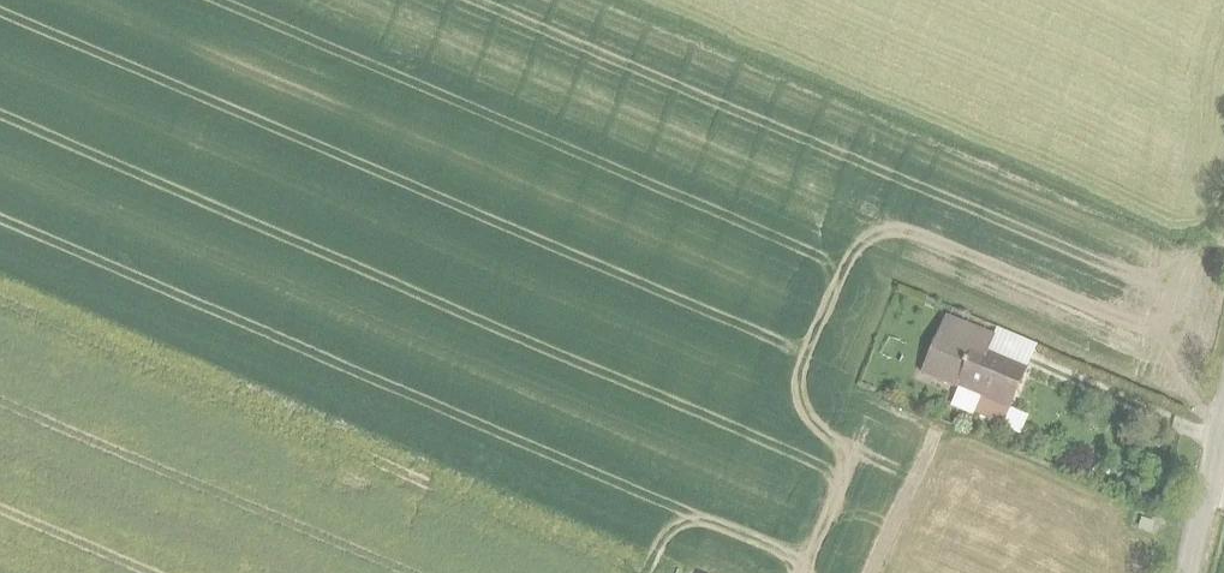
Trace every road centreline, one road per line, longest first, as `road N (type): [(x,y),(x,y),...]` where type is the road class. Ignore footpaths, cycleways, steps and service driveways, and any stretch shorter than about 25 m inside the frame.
road 1 (tertiary): [(1223,423),(1190,572)]

